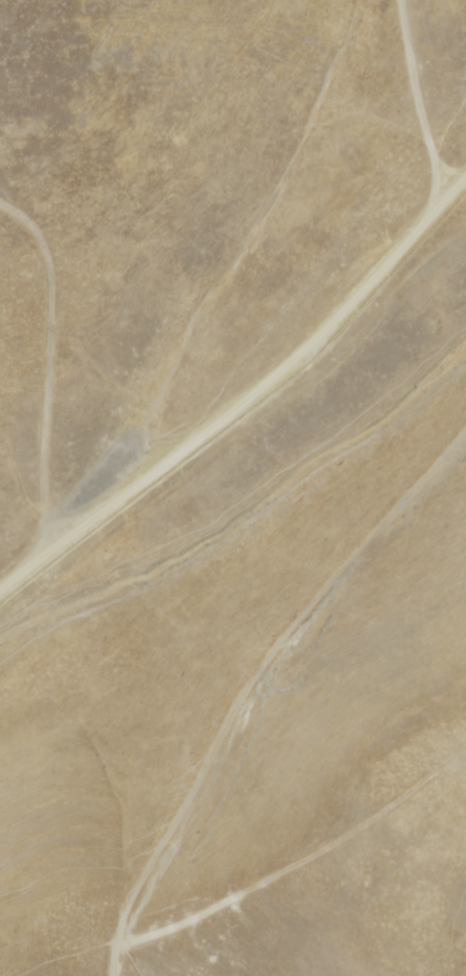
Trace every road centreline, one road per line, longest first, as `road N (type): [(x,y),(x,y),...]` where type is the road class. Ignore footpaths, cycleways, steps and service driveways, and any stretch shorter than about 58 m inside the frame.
road 1 (track): [(465,430),(240,692),(107,946),(104,975)]
road 2 (residential): [(0,590),(315,343),(438,214)]
road 3 (track): [(438,214),(433,150),(401,36),(410,0)]

